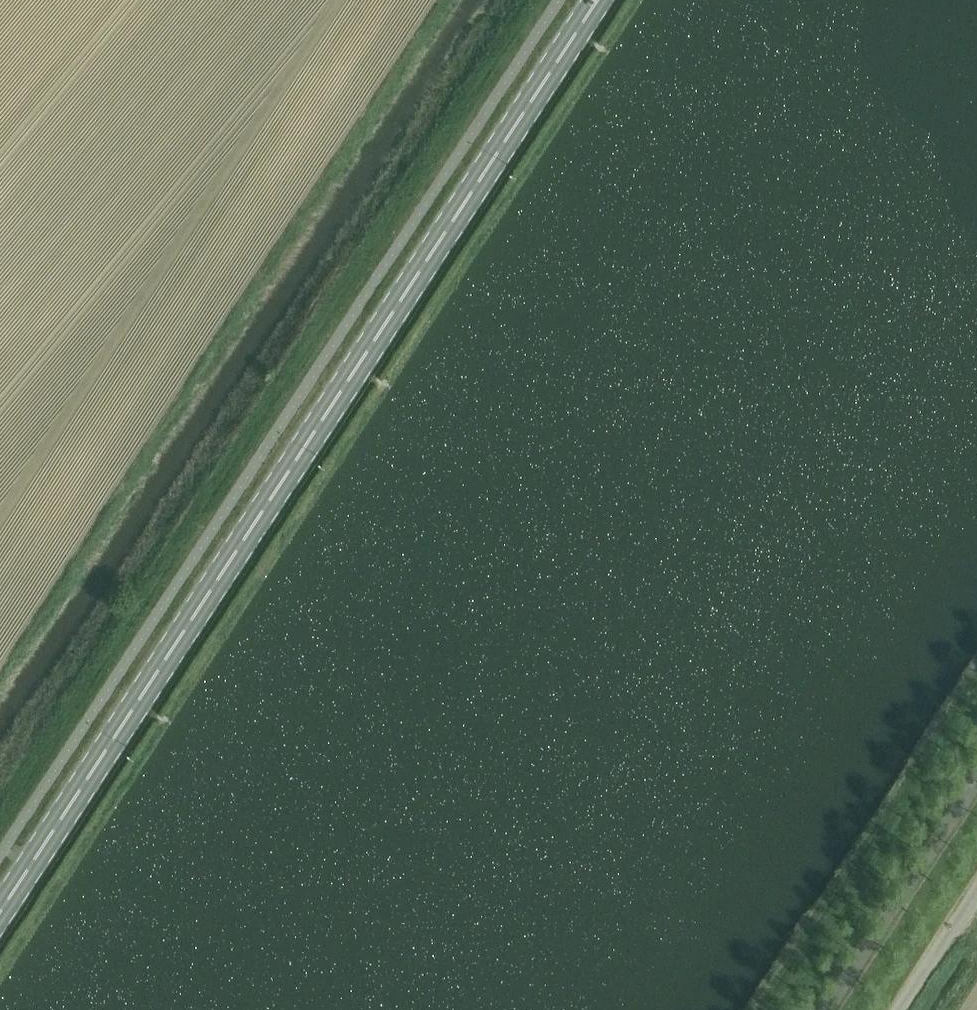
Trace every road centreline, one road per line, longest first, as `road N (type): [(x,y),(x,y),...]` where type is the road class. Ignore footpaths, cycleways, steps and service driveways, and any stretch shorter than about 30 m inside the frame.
road 1 (primary): [(0,903),(220,586),(599,0)]
road 2 (unclassified): [(890,1009),(976,877)]

